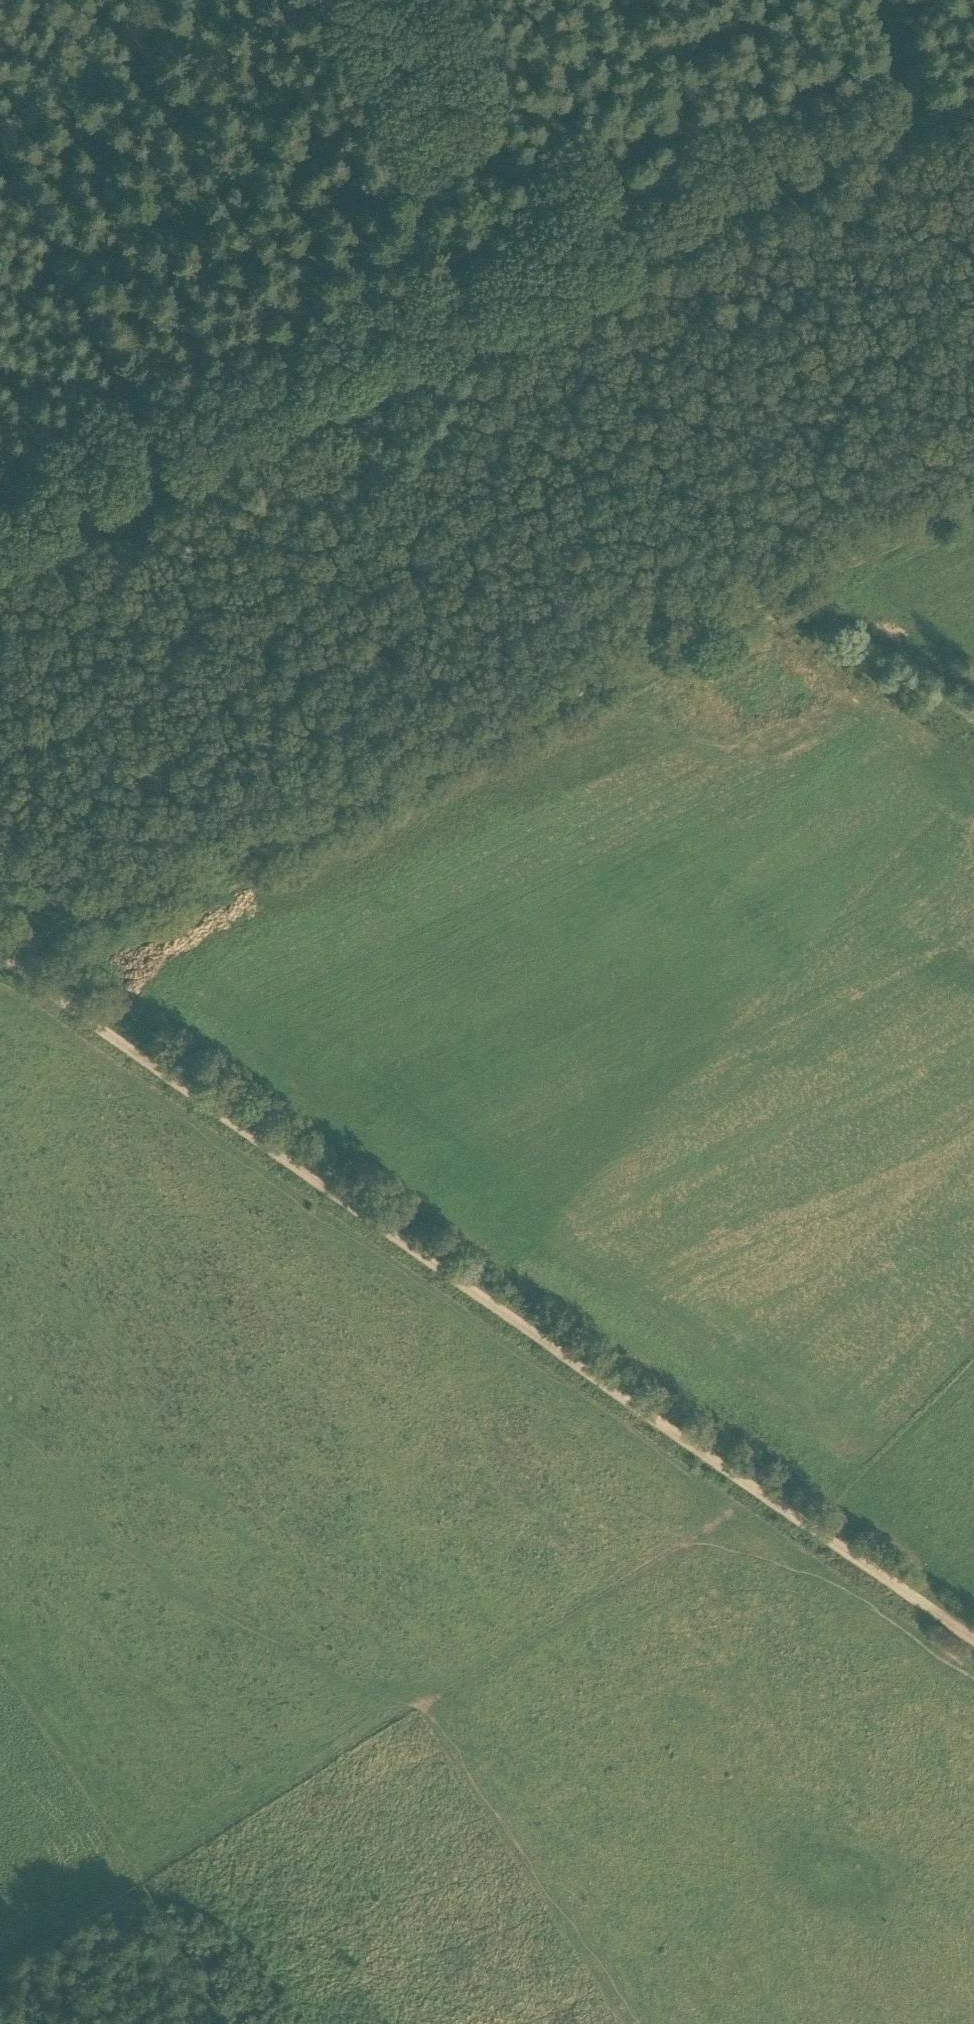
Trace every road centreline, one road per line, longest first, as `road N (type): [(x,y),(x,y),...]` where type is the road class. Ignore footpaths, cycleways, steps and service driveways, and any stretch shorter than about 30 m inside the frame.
road 1 (track): [(973,1641),(0,952)]
road 2 (track): [(85,910),(438,770),(973,498)]
road 3 (track): [(0,561),(497,321)]
road 4 (track): [(497,321),(973,102)]
road 5 (track): [(497,321),(328,0)]

